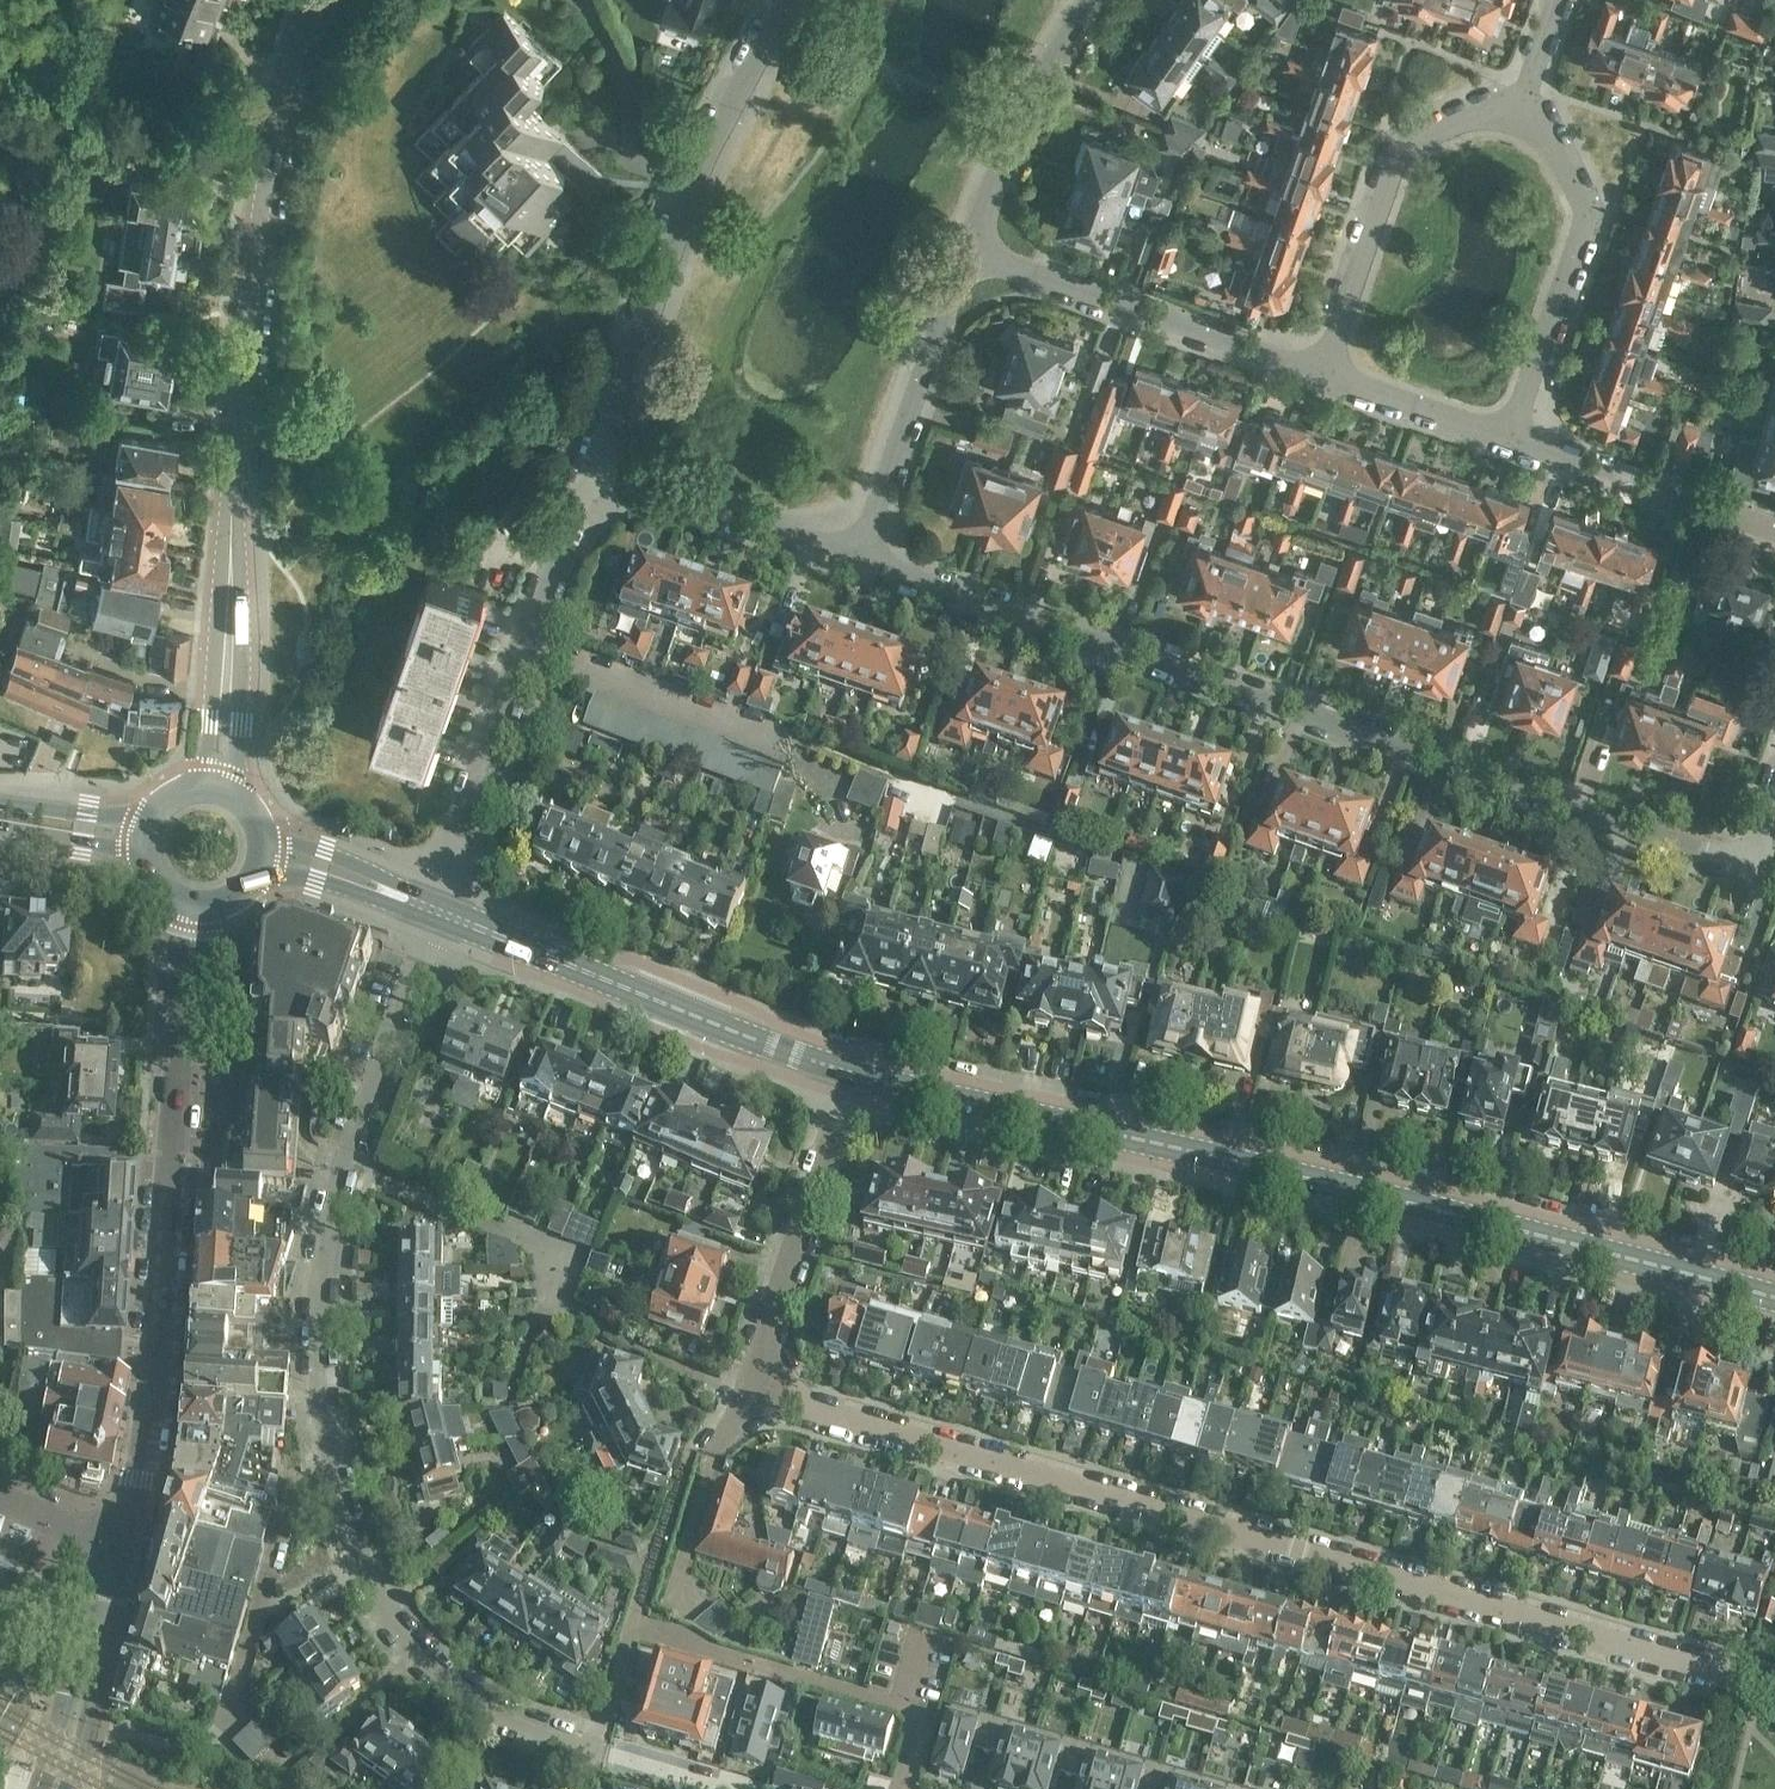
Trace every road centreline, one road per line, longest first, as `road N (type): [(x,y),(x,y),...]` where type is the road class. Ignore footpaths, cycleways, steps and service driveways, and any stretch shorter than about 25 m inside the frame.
road 1 (residential): [(1774,1693),(757,1387)]
road 2 (primary): [(858,1075),(1774,1297)]
road 3 (residential): [(1750,866),(860,558)]
road 4 (tertiary): [(219,787),(247,313),(268,165),(318,0)]
road 5 (tertiary): [(123,1541),(144,1457),(201,907)]
road 6 (residential): [(344,1498),(325,1446),(326,1269),(348,1163),(438,912)]
road 7 (residential): [(590,464),(702,193),(795,0)]
road 8 (residential): [(643,1623),(604,1740),(517,1709),(430,1650),(372,1569),(344,1498)]
road 9 (residential): [(438,912),(458,828),(590,464)]
road 10 (primary): [(438,912),(858,1075)]
road 11 (residential): [(1528,92),(1396,149),(1315,367)]
road 12 (residential): [(1508,438),(1585,210),(1528,92)]
road 13 (residential): [(1315,367),(968,255)]
road 14 (residential): [(643,1623),(901,1707),(918,1726),(905,1788)]
road 15 (residential): [(757,1387),(858,1075)]
road 16 (residential): [(860,558),(968,255)]
road 17 (residential): [(968,255),(1039,82),(1097,0)]
road 18 (residential): [(860,558),(590,464)]
road 19 (residential): [(1774,532),(1508,438)]
road 20 (residential): [(344,1498),(284,1524),(232,1731)]
road 21 (residential): [(1508,438),(1315,367)]
road 22 (primary): [(263,849),(438,912)]
road 23 (primary): [(153,811),(89,813),(0,799)]
road 24 (primary): [(0,830),(144,861)]
road 25 (tertiary): [(90,1656),(70,1690),(40,1788)]
road 26 (tertiary): [(66,1788),(93,1696),(90,1656)]
road 27 (residential): [(123,1541),(0,1495)]
road 28 (tertiary): [(90,1656),(123,1541)]

